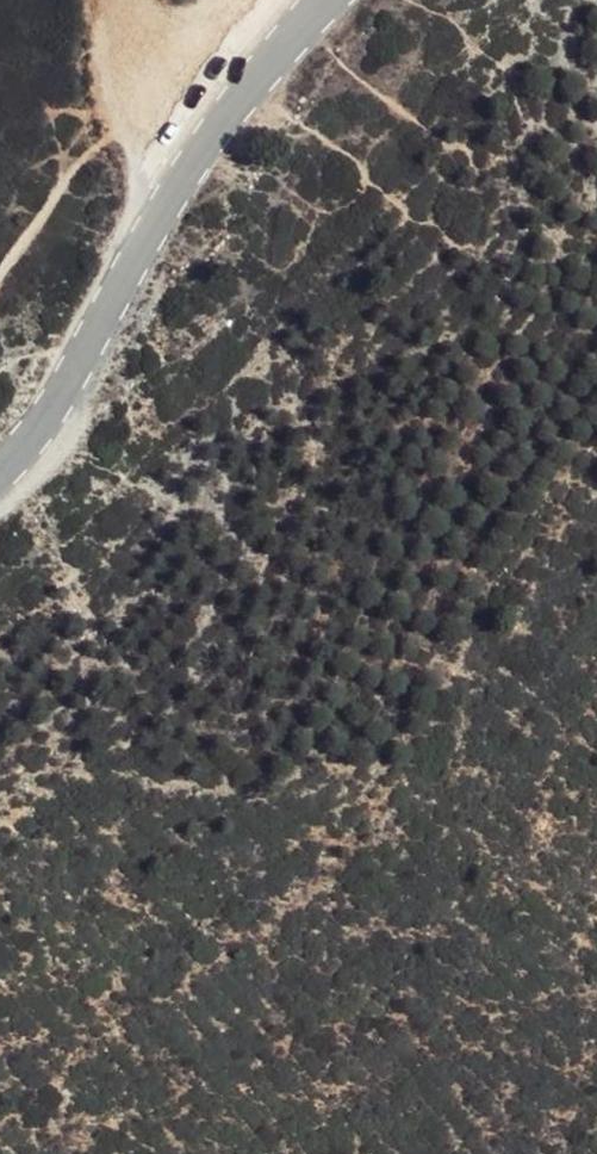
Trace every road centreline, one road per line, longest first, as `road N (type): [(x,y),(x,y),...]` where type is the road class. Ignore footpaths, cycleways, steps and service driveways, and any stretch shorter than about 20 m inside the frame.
road 1 (tertiary): [(312,0),(201,142),(54,406),(0,474)]

